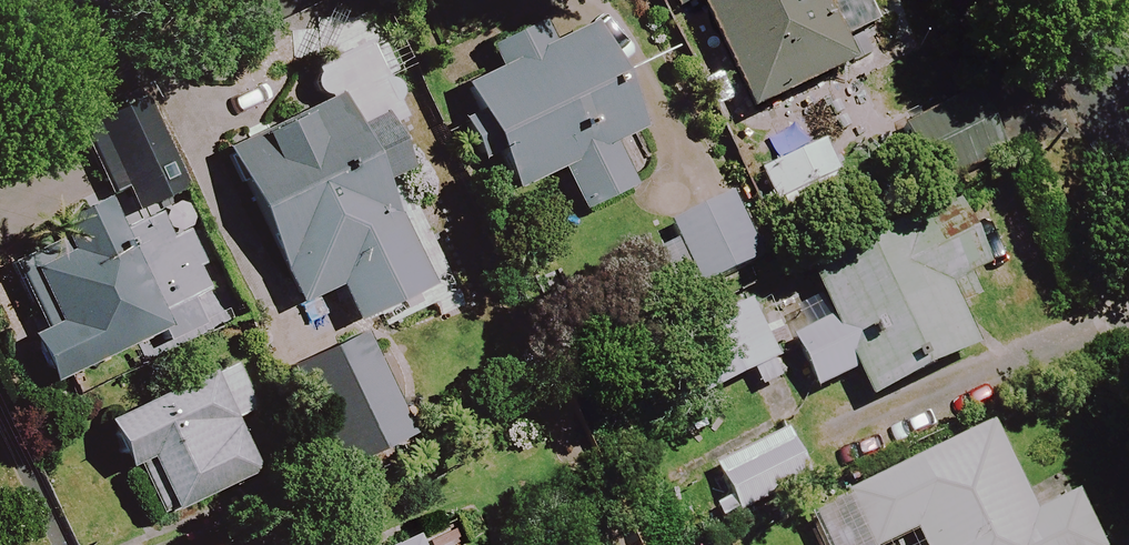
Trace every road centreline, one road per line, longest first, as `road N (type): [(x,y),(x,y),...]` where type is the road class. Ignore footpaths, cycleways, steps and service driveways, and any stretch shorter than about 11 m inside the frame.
road 1 (residential): [(1128,129),(1067,0)]

